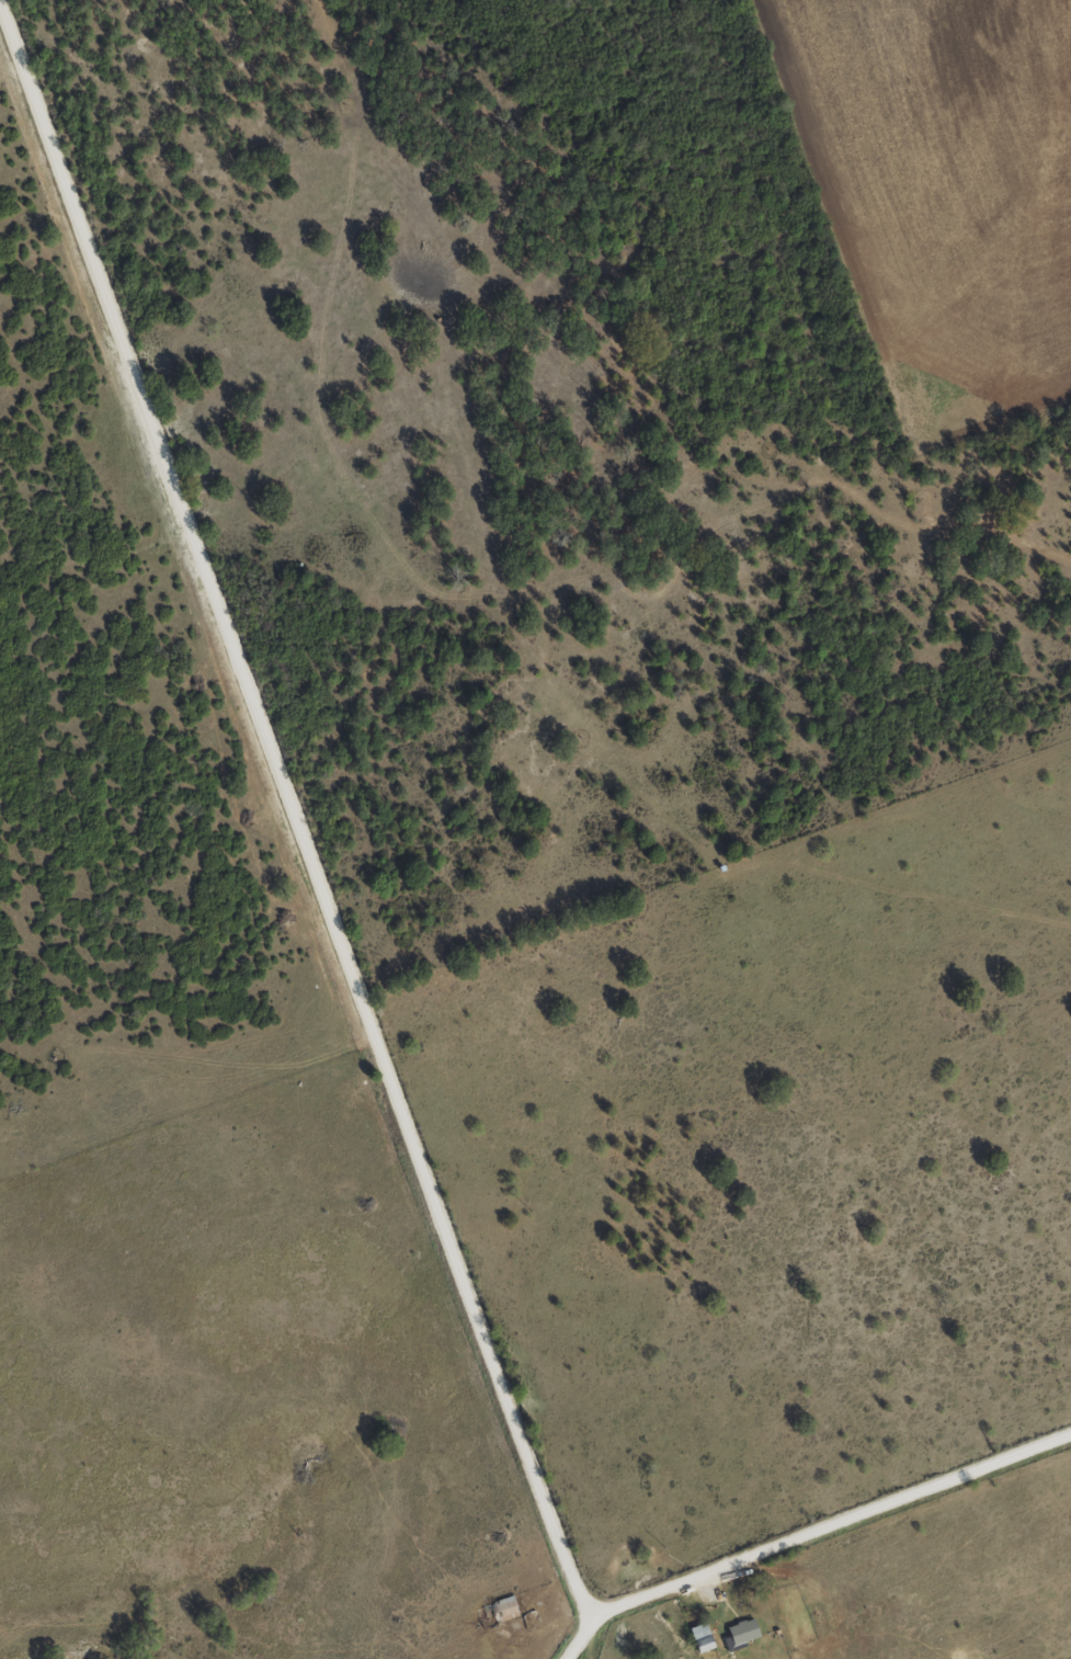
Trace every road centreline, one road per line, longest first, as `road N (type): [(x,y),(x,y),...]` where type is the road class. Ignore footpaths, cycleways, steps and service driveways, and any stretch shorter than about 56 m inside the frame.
road 1 (residential): [(586,1615),(1070,1429)]
road 2 (residential): [(822,1522),(836,1658)]

